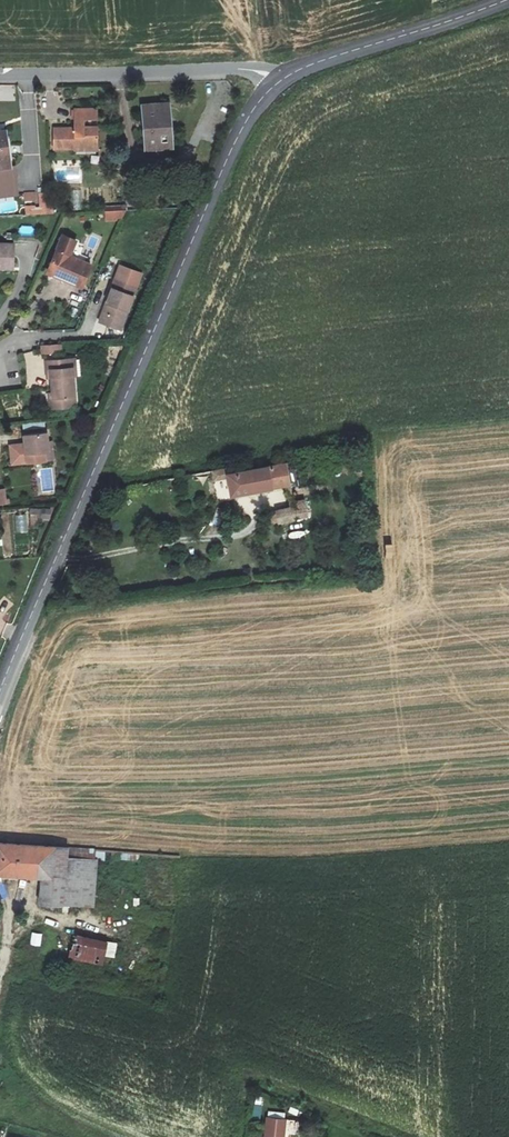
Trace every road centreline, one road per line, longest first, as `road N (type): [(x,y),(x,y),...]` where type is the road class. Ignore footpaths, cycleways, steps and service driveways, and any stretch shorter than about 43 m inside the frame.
road 1 (tertiary): [(0,691),(218,178),(252,111),(278,81)]
road 2 (unclassified): [(0,78),(245,69),(278,81)]
road 3 (tertiary): [(278,81),(506,0)]

